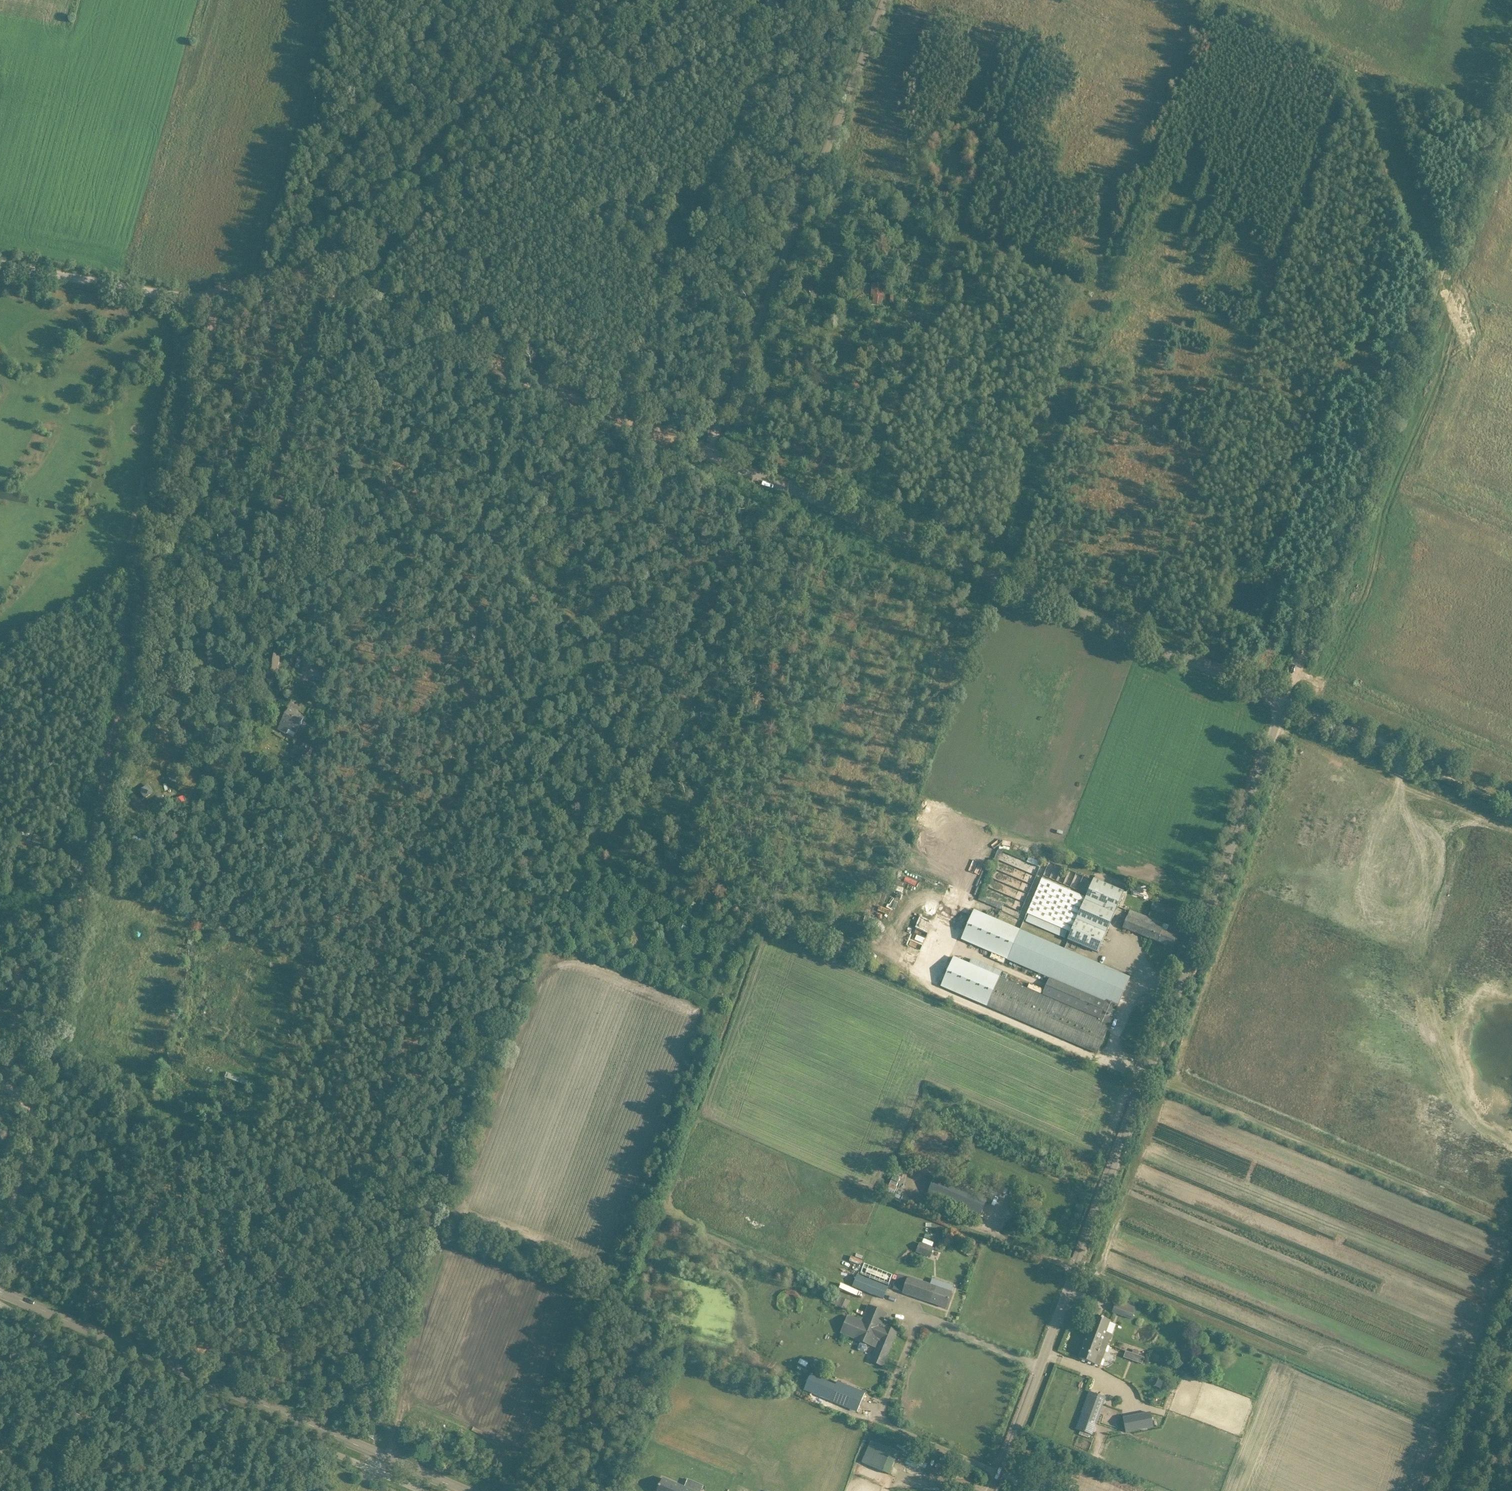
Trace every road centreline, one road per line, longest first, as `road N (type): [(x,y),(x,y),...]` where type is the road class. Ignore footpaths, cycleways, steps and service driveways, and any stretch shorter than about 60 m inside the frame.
road 1 (unclassified): [(989,1490),(1279,697),(693,438),(873,0)]
road 2 (track): [(0,1197),(213,309),(207,290)]
road 3 (tertiary): [(466,1490),(0,1291)]
road 4 (track): [(693,438),(309,279)]
road 5 (track): [(1279,697),(1511,798)]
road 6 (unclassified): [(207,290),(0,266)]

